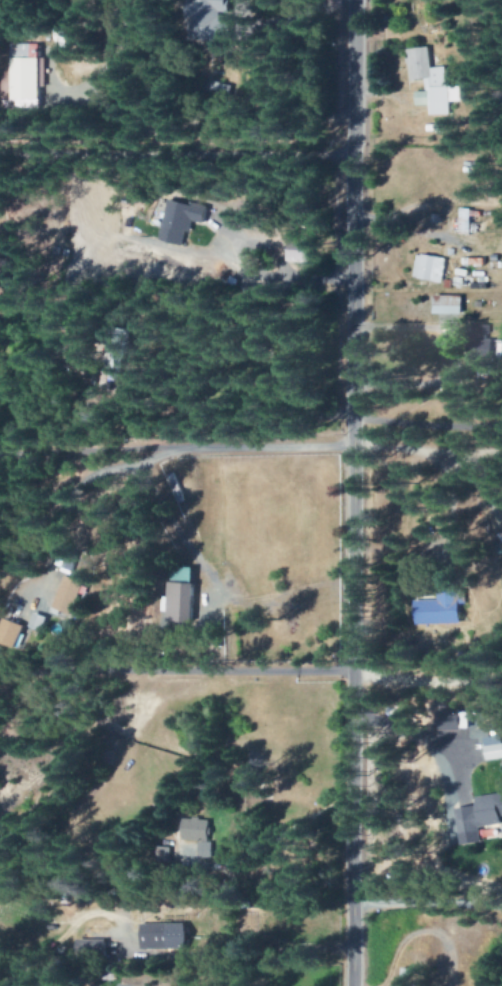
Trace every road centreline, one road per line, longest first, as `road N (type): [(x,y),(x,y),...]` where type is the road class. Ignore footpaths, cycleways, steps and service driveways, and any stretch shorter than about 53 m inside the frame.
road 1 (residential): [(352,0),(351,985)]

